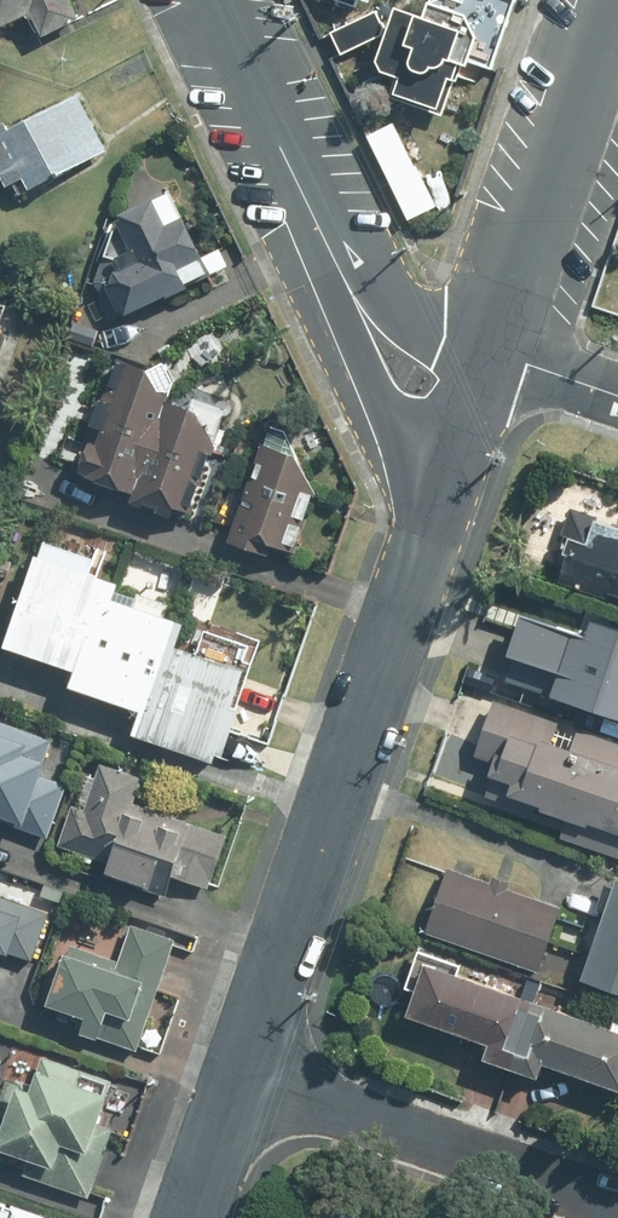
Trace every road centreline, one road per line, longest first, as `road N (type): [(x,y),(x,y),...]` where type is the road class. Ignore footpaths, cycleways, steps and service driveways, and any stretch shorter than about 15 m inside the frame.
road 1 (residential): [(455,466),(244,1073)]
road 2 (residential): [(244,1073),(617,1204)]
road 3 (residential): [(617,1),(495,351)]
road 4 (residential): [(211,0),(336,261)]
road 5 (residential): [(455,466),(387,411),(359,348),(336,261)]
road 6 (residential): [(336,261),(402,321),(495,351)]
road 7 (residential): [(244,1073),(194,1217)]
road 8 (residential): [(617,394),(495,351)]
road 9 (residential): [(495,351),(455,466)]

